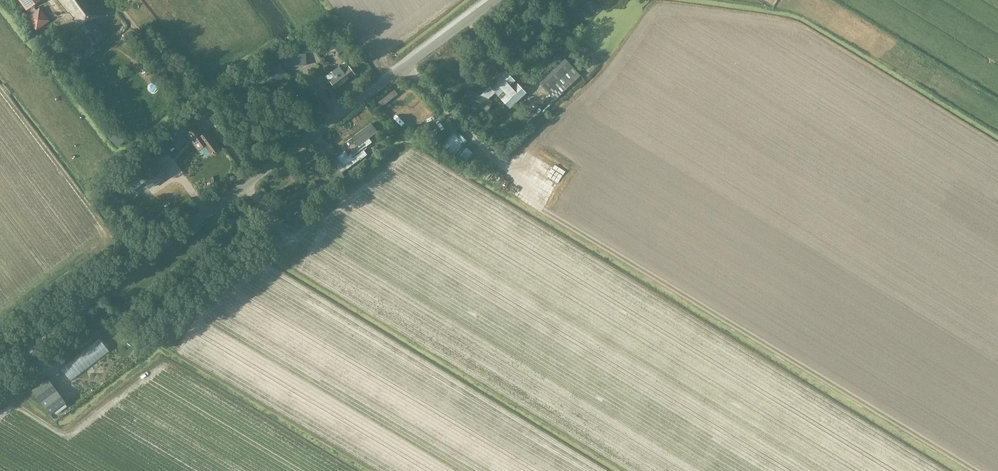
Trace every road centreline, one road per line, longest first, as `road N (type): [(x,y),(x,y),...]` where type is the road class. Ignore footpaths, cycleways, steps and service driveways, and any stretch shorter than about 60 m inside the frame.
road 1 (track): [(976,470),(542,210),(532,183),(498,163),(401,65)]
road 2 (unclassified): [(0,358),(490,0)]
road 3 (track): [(111,0),(249,181)]
road 4 (track): [(79,302),(100,333),(0,409)]
road 5 (track): [(341,294),(288,263),(249,181)]

